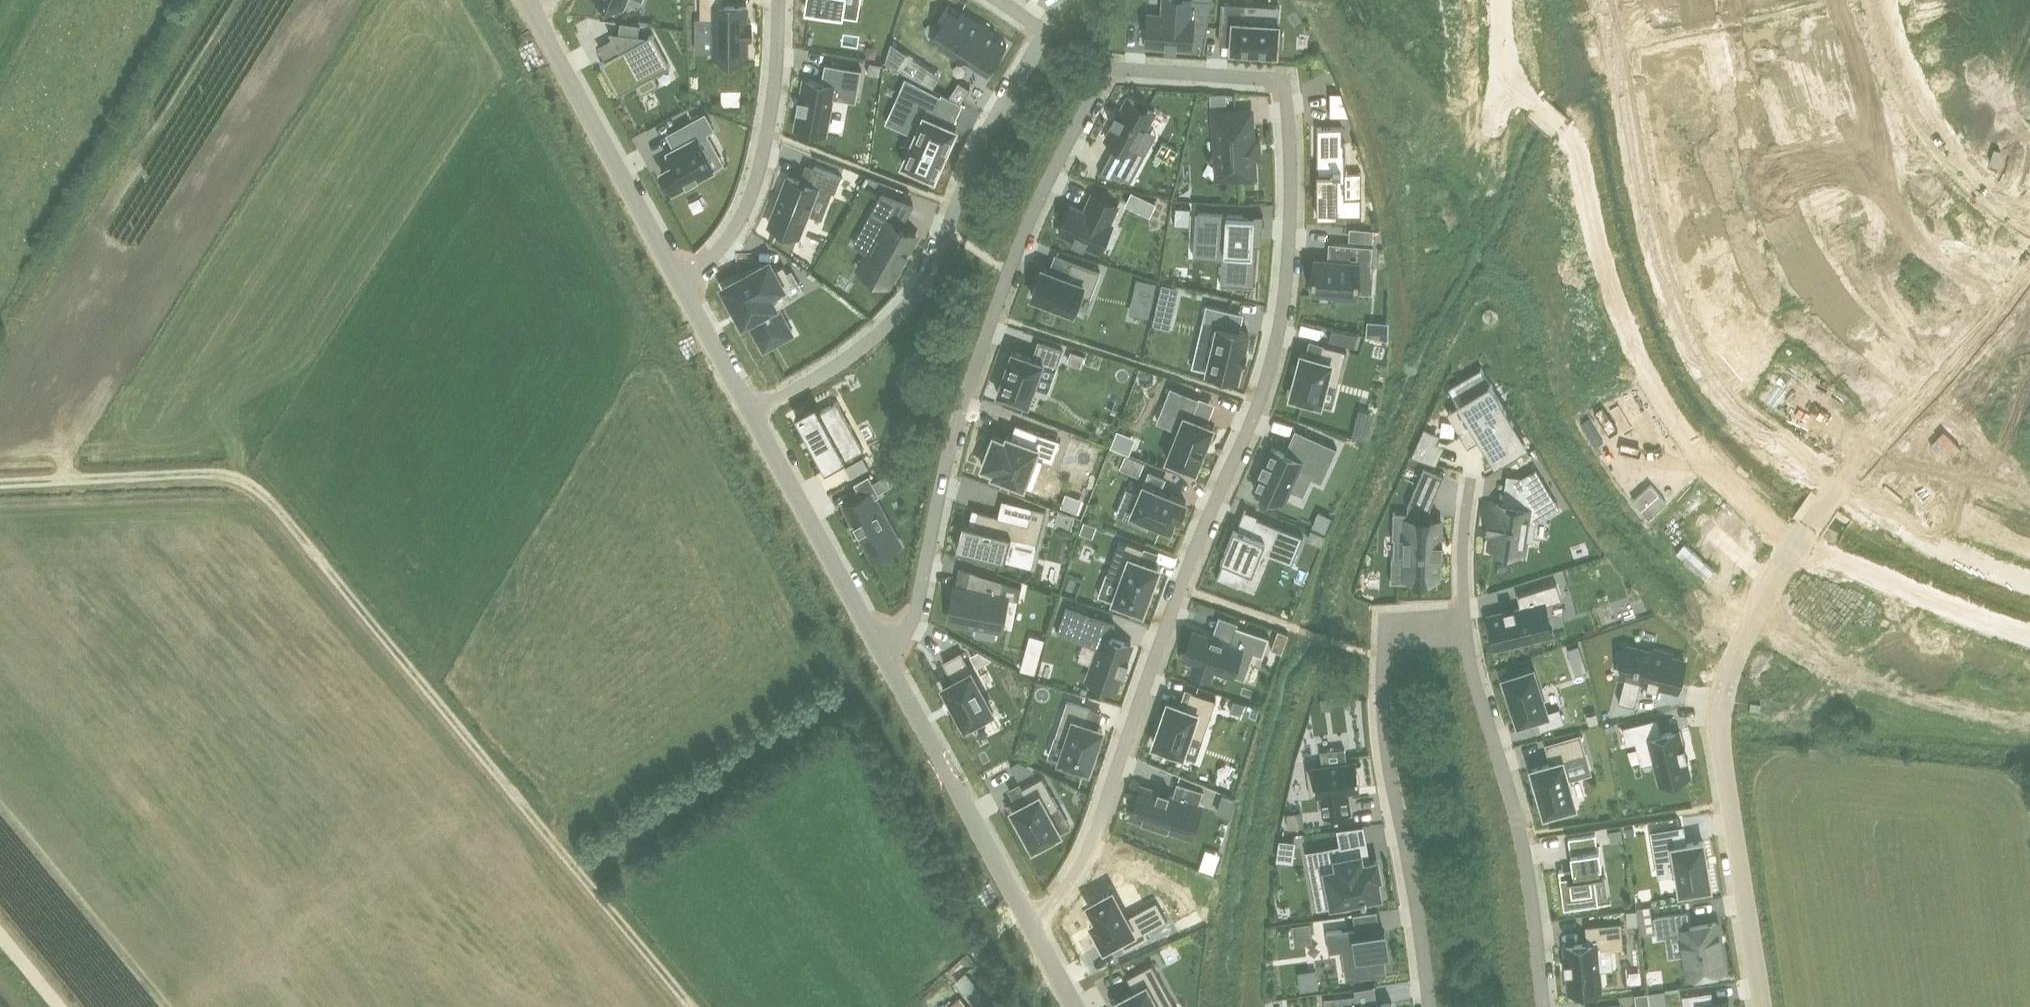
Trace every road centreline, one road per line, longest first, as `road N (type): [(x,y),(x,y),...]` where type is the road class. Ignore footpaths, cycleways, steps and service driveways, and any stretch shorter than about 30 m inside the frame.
road 1 (residential): [(1031,916),(1079,884),(1274,358),(1295,236),(1286,80),(1105,66),(995,299),(925,567),(902,622),(880,639)]
road 2 (track): [(688,1006),(247,485),(163,476),(0,484)]
road 3 (residential): [(1596,0),(1613,42),(1665,285),(1701,364),(1753,425),(1845,478)]
road 4 (residential): [(756,413),(869,346),(929,282),(998,115),(1047,29),(1002,0)]
road 5 (residential): [(1800,540),(1729,482),(1658,388),(1623,323),(1579,164),(1560,128)]
road 6 (residential): [(1760,1006),(1720,732),(1752,626),(1800,540)]
road 7 (residential): [(1462,615),(1385,636),(1382,705),(1430,1006)]
road 8 (residential): [(1545,1006),(1514,790),(1474,677),(1462,615)]
road 9 (residential): [(880,639),(1031,916)]
road 10 (residential): [(533,8),(682,279)]
road 11 (residential): [(782,0),(771,112),(754,177),(712,254),(682,279)]
road 12 (residential): [(1845,478),(2029,259)]
road 13 (residential): [(1883,0),(1893,47),(1943,140),(2003,211),(2029,224)]
road 14 (residential): [(756,413),(880,639)]
road 15 (residential): [(2029,629),(1800,540)]
road 16 (residential): [(1845,478),(1903,526),(2029,576)]
road 17 (residential): [(1503,0),(1505,84),(1560,128)]
road 18 (residential): [(682,279),(756,413)]
road 19 (residential): [(1462,615),(1471,473)]

